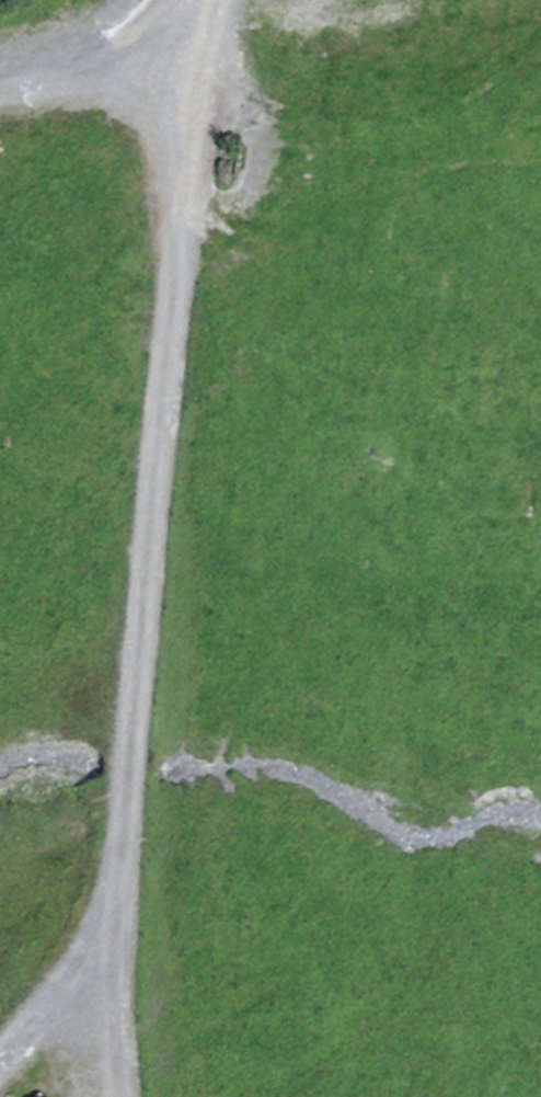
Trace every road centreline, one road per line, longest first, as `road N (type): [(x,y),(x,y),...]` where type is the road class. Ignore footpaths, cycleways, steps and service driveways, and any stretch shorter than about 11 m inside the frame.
road 1 (track): [(220,0),(177,250),(115,938)]
road 2 (track): [(0,73),(212,25)]
road 3 (track): [(115,938),(33,1025),(0,1074)]
road 4 (track): [(115,938),(123,1096)]

